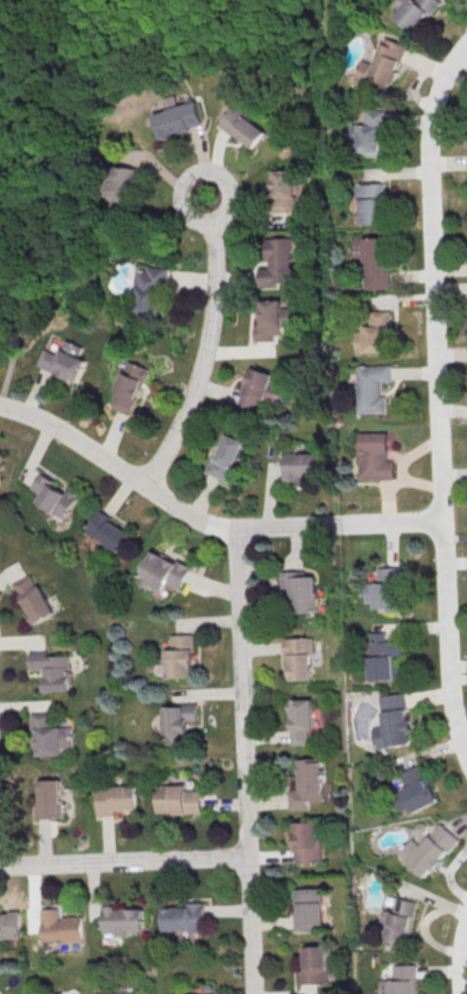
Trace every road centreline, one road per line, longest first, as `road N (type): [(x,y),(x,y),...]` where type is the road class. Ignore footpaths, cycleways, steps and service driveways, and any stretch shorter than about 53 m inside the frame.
road 1 (residential): [(466,751),(450,686),(430,133),(437,96),(466,41)]
road 2 (residential): [(443,519),(221,526),(61,427),(0,406)]
road 3 (residential): [(254,993),(236,527)]
road 4 (residential): [(144,482),(171,440),(202,361),(215,300),(209,221)]
road 5 (residential): [(0,867),(248,855)]
road 6 (residential): [(186,215),(209,221),(223,211),(228,194),(221,178),(206,170),(183,179),(177,194),(186,215)]

